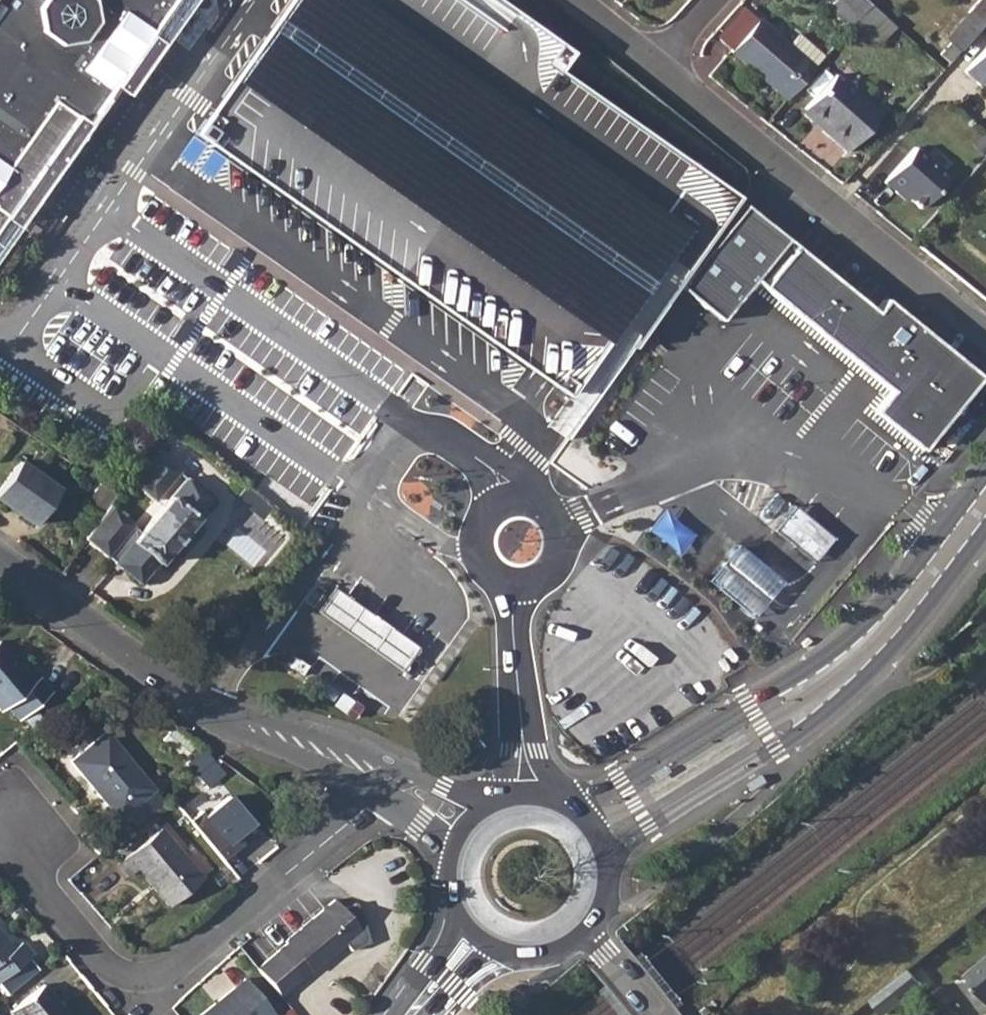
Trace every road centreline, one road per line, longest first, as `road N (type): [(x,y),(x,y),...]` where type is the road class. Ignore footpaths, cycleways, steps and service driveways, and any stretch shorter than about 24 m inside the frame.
road 1 (tertiary): [(985,473),(854,633),(558,812)]
road 2 (residential): [(16,806),(37,877),(102,961),(140,980),(179,964),(374,799)]
road 3 (tertiary): [(592,861),(843,697),(904,636),(985,531)]
road 4 (residential): [(653,69),(985,333)]
road 5 (residential): [(212,712),(0,559)]
road 6 (residential): [(410,772),(333,740),(212,712)]
road 7 (residential): [(212,712),(240,735),(374,799)]
road 8 (tertiary): [(463,887),(382,1014)]
road 9 (residential): [(567,921),(648,1014)]

